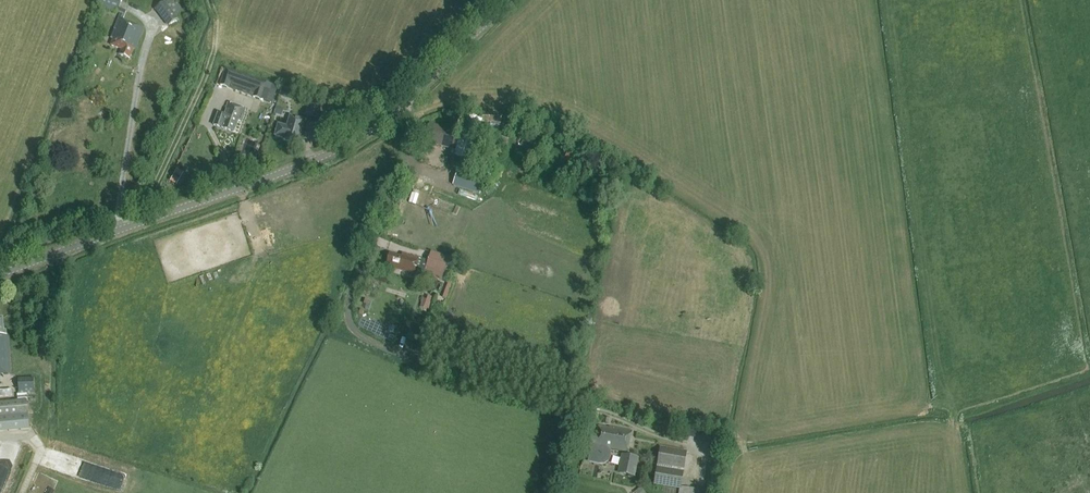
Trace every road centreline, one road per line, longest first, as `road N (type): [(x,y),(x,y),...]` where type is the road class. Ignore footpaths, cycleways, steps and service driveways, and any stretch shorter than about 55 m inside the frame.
road 1 (tertiary): [(0,278),(349,140),(437,76),(509,0)]

